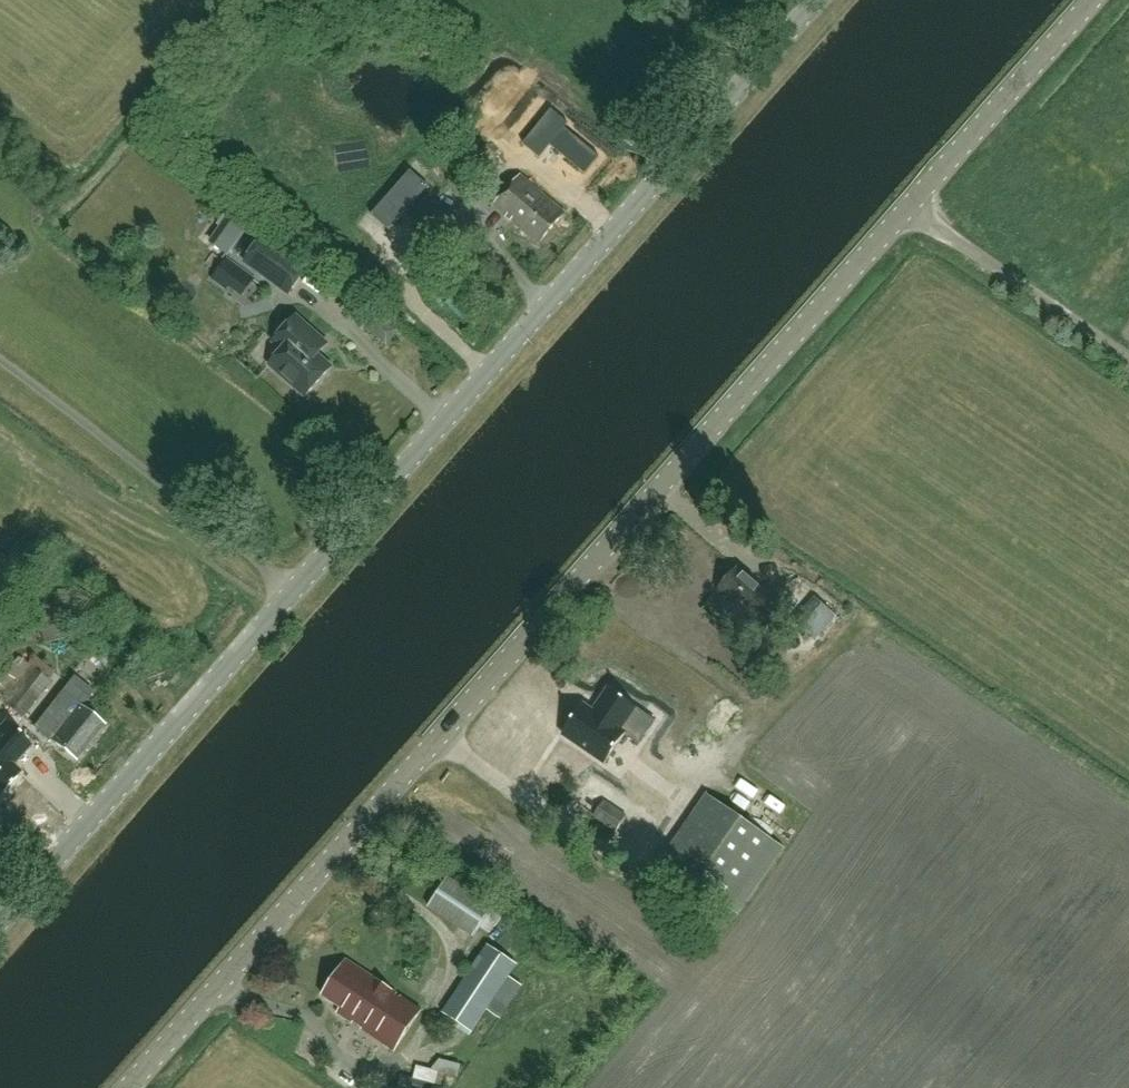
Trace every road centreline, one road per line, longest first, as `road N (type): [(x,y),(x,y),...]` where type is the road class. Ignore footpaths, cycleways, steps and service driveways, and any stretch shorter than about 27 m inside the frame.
road 1 (tertiary): [(129,1087),(1095,0)]
road 2 (unclassified): [(0,942),(836,0)]

